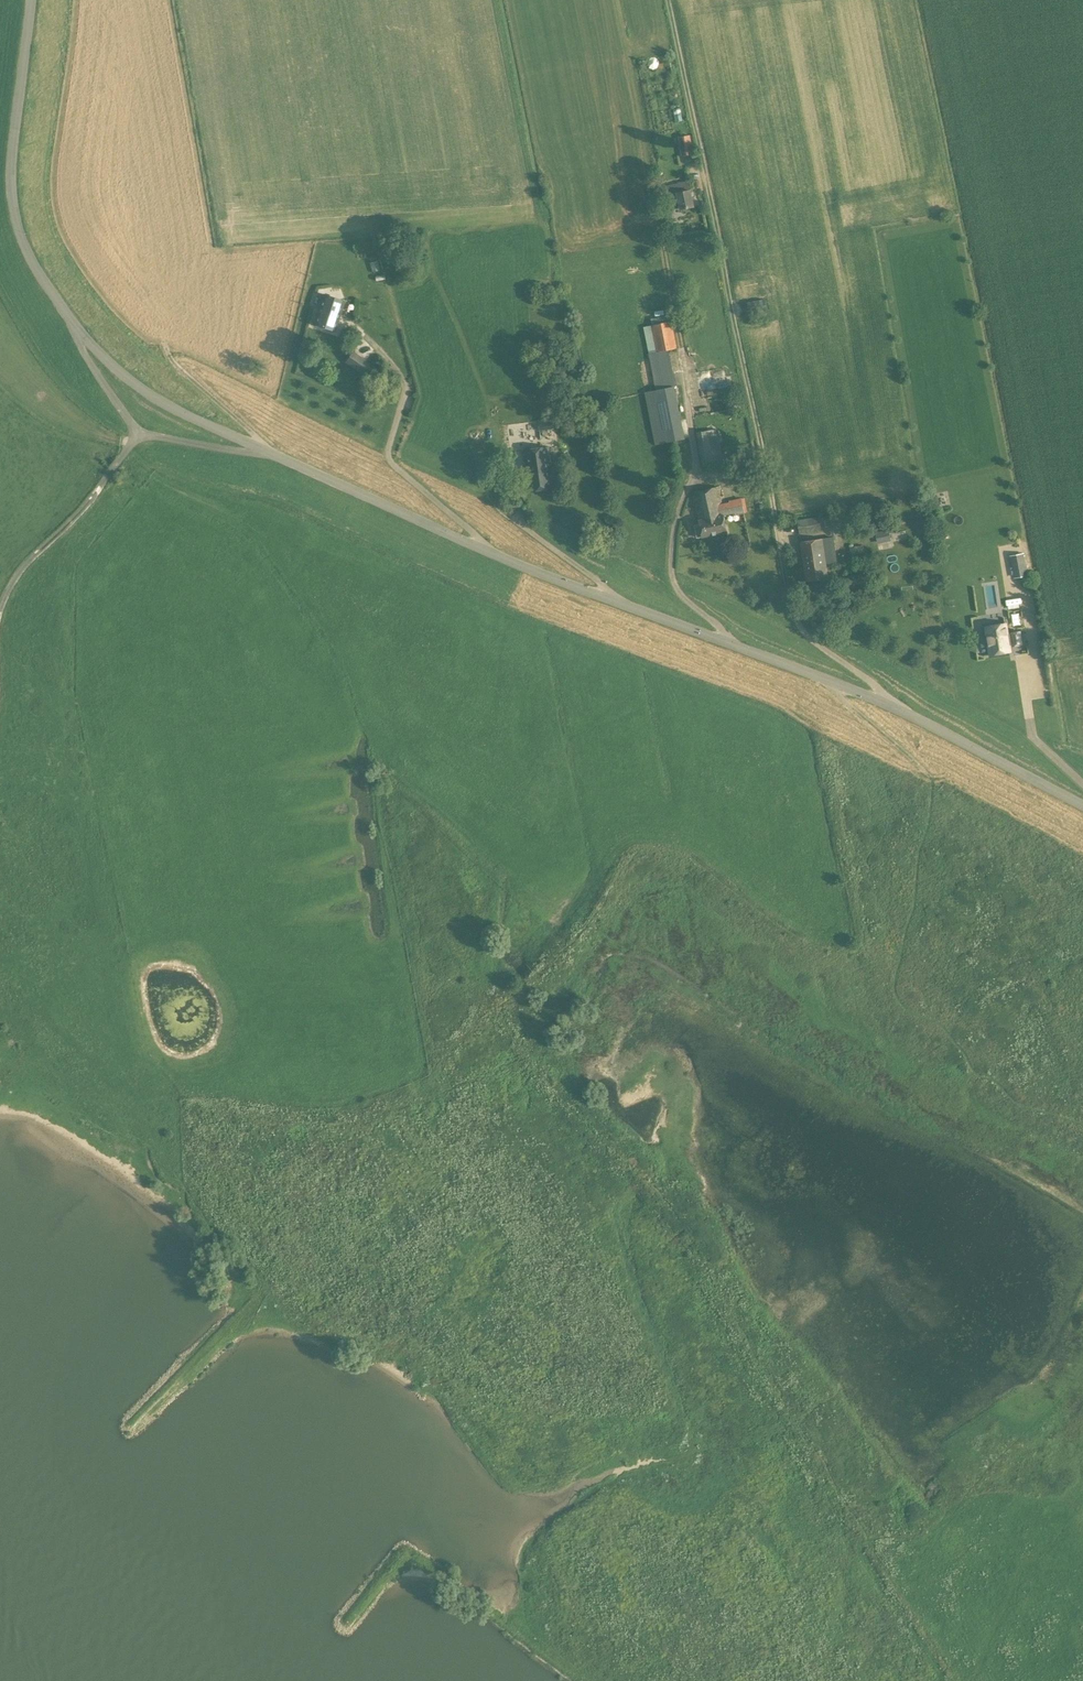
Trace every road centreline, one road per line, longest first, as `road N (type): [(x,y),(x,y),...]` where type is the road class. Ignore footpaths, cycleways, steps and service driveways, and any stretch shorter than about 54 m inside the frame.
road 1 (tertiary): [(1082,809),(887,706),(527,569),(258,448)]
road 2 (track): [(616,0),(684,349),(679,360)]
road 3 (tertiary): [(75,327),(22,244),(12,210),(28,0)]
road 4 (unclassified): [(0,603),(14,575),(95,493),(139,432)]
road 5 (tertiary): [(258,448),(149,395),(75,327)]
road 6 (track): [(130,445),(35,341),(0,284)]
road 7 (track): [(273,455),(172,361),(161,335)]
road 8 (unclassified): [(139,432),(79,350),(75,327)]
road 9 (unclassified): [(258,448),(247,454),(139,432)]

